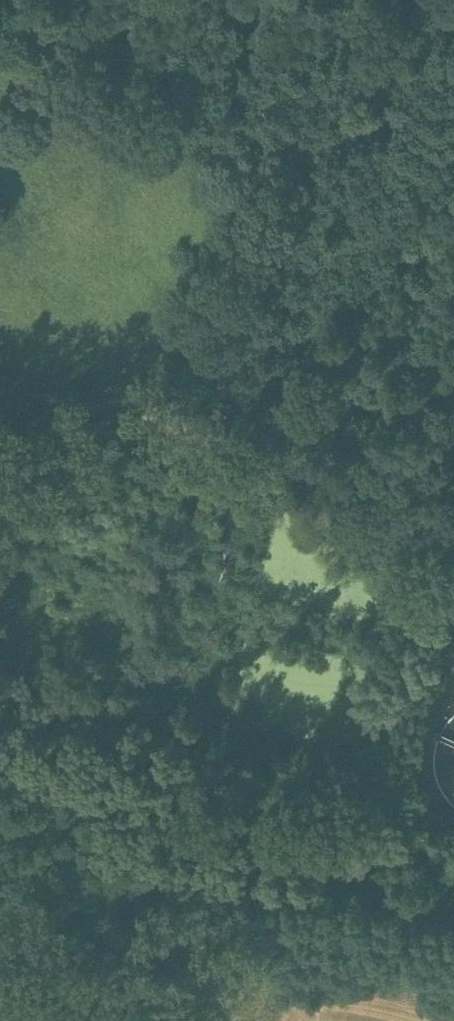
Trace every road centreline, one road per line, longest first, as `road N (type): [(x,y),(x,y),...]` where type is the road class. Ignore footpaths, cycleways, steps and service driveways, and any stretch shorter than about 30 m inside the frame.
road 1 (track): [(453,537),(282,445),(153,394)]
road 2 (track): [(153,394),(0,372)]

